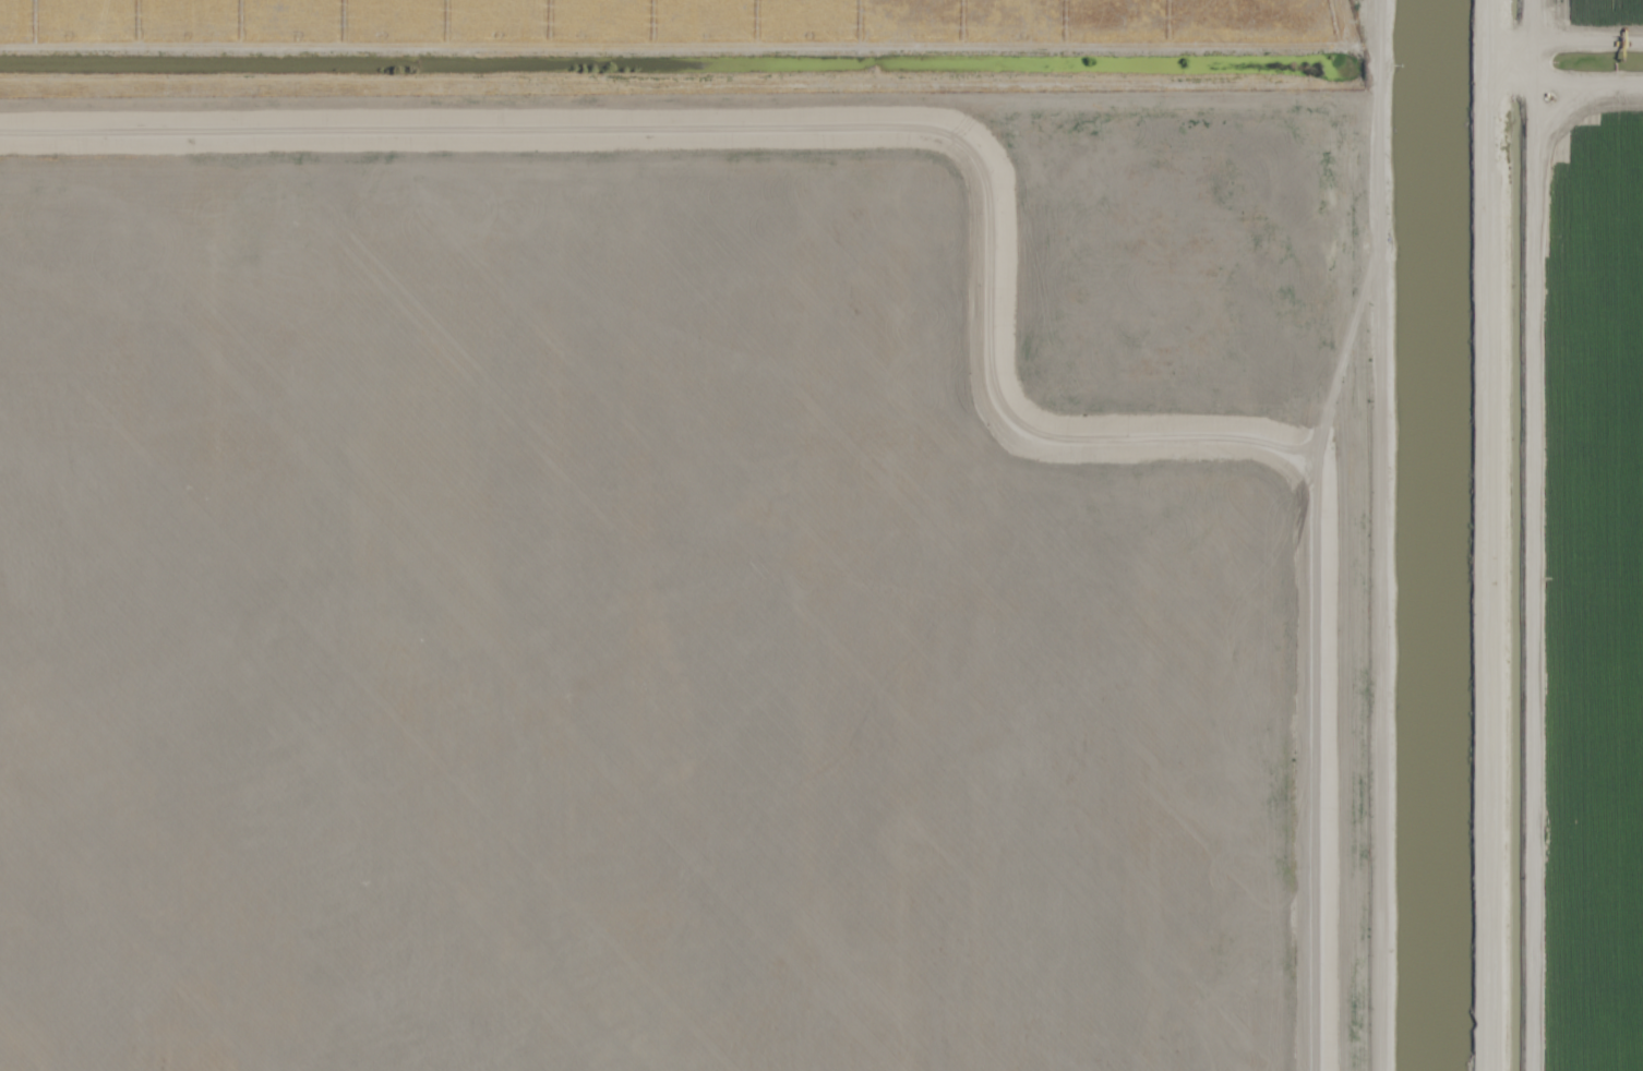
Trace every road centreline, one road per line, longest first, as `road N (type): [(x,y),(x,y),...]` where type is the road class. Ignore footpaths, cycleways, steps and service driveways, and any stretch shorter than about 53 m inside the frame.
road 1 (residential): [(1464,1070),(1466,0)]
road 2 (residential): [(1466,83),(1642,84)]

